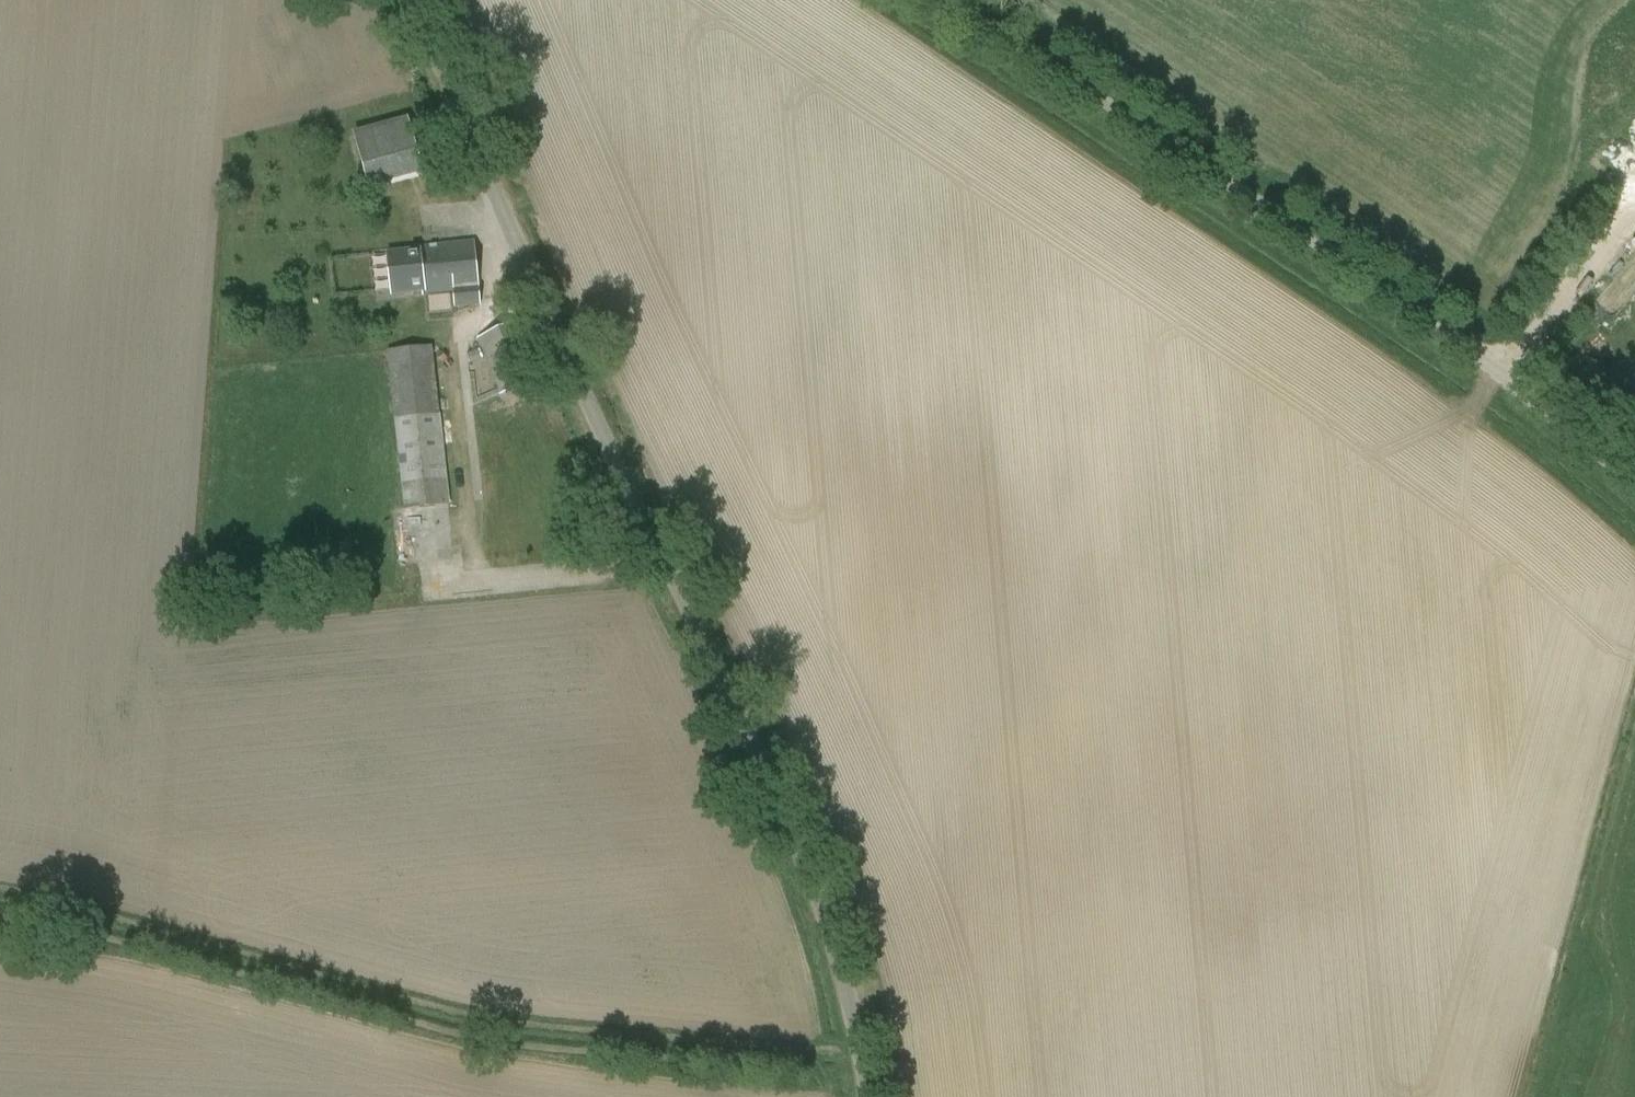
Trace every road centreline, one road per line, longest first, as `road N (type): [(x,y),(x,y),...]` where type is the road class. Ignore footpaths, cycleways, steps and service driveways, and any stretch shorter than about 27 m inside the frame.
road 1 (unclassified): [(869,1096),(822,904),(485,188),(410,0)]
road 2 (unclassified): [(1634,488),(1455,343),(947,0)]

